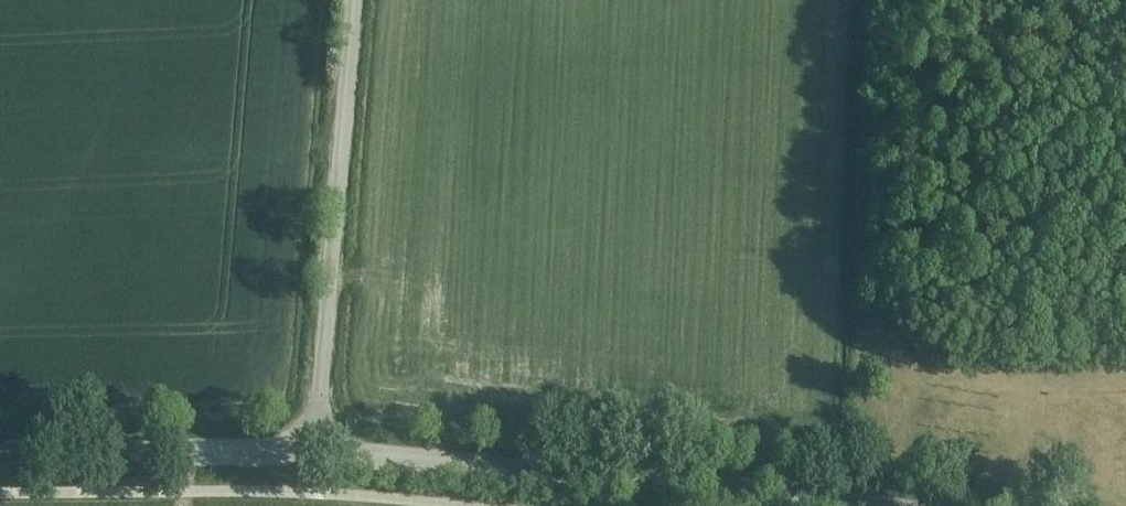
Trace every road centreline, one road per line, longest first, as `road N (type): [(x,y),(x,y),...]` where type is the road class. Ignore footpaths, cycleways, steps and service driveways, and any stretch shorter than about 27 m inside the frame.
road 1 (tertiary): [(855,505),(319,454)]
road 2 (unclassified): [(319,454),(356,0)]
road 3 (tertiary): [(0,456),(319,454)]

